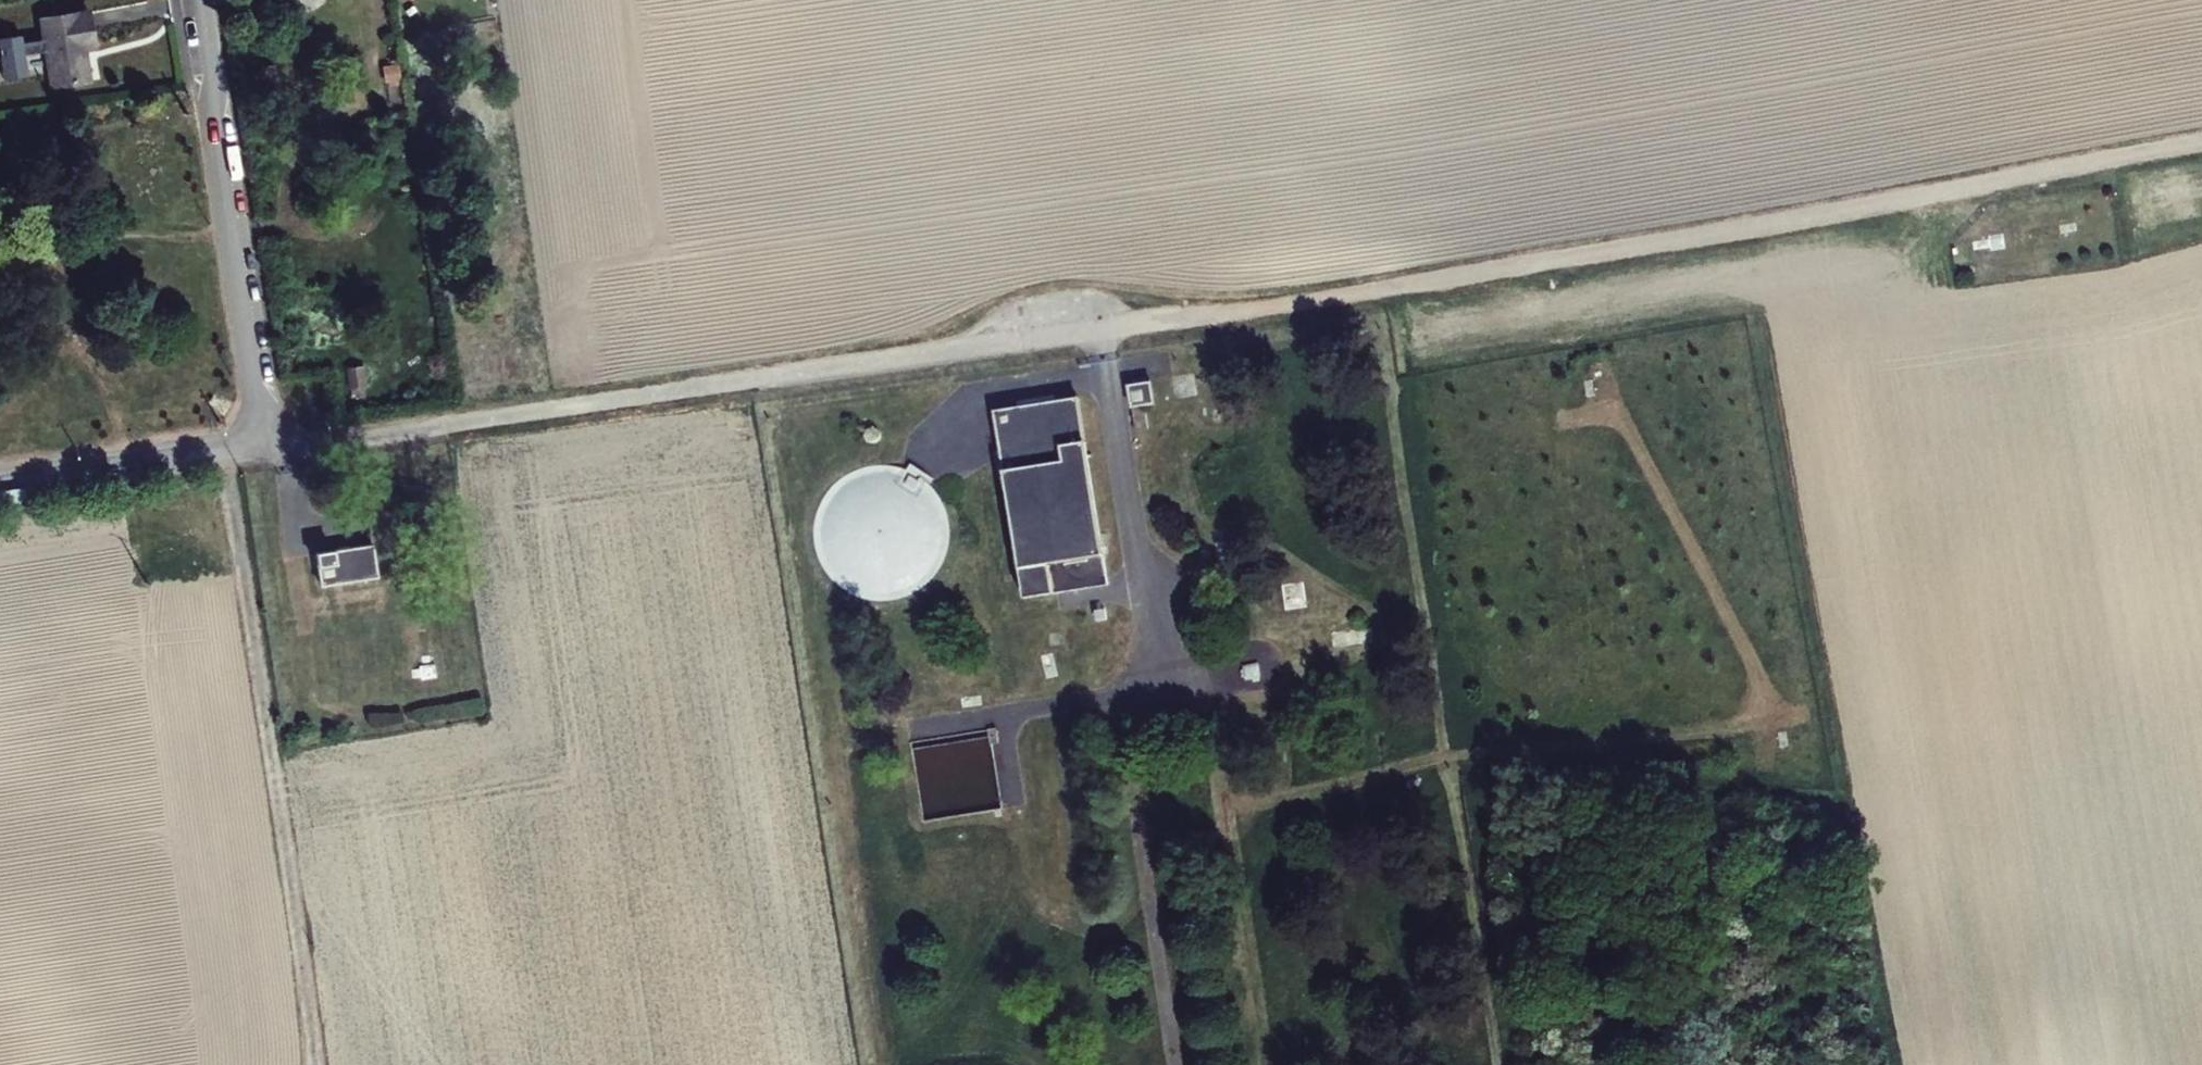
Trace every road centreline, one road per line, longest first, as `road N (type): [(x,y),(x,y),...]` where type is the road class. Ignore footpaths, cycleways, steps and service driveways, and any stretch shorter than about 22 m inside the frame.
road 1 (track): [(2201,142),(1784,220),(1100,330)]
road 2 (residential): [(266,440),(1100,330)]
road 3 (residential): [(197,0),(266,440)]
road 4 (residential): [(0,483),(266,440)]

